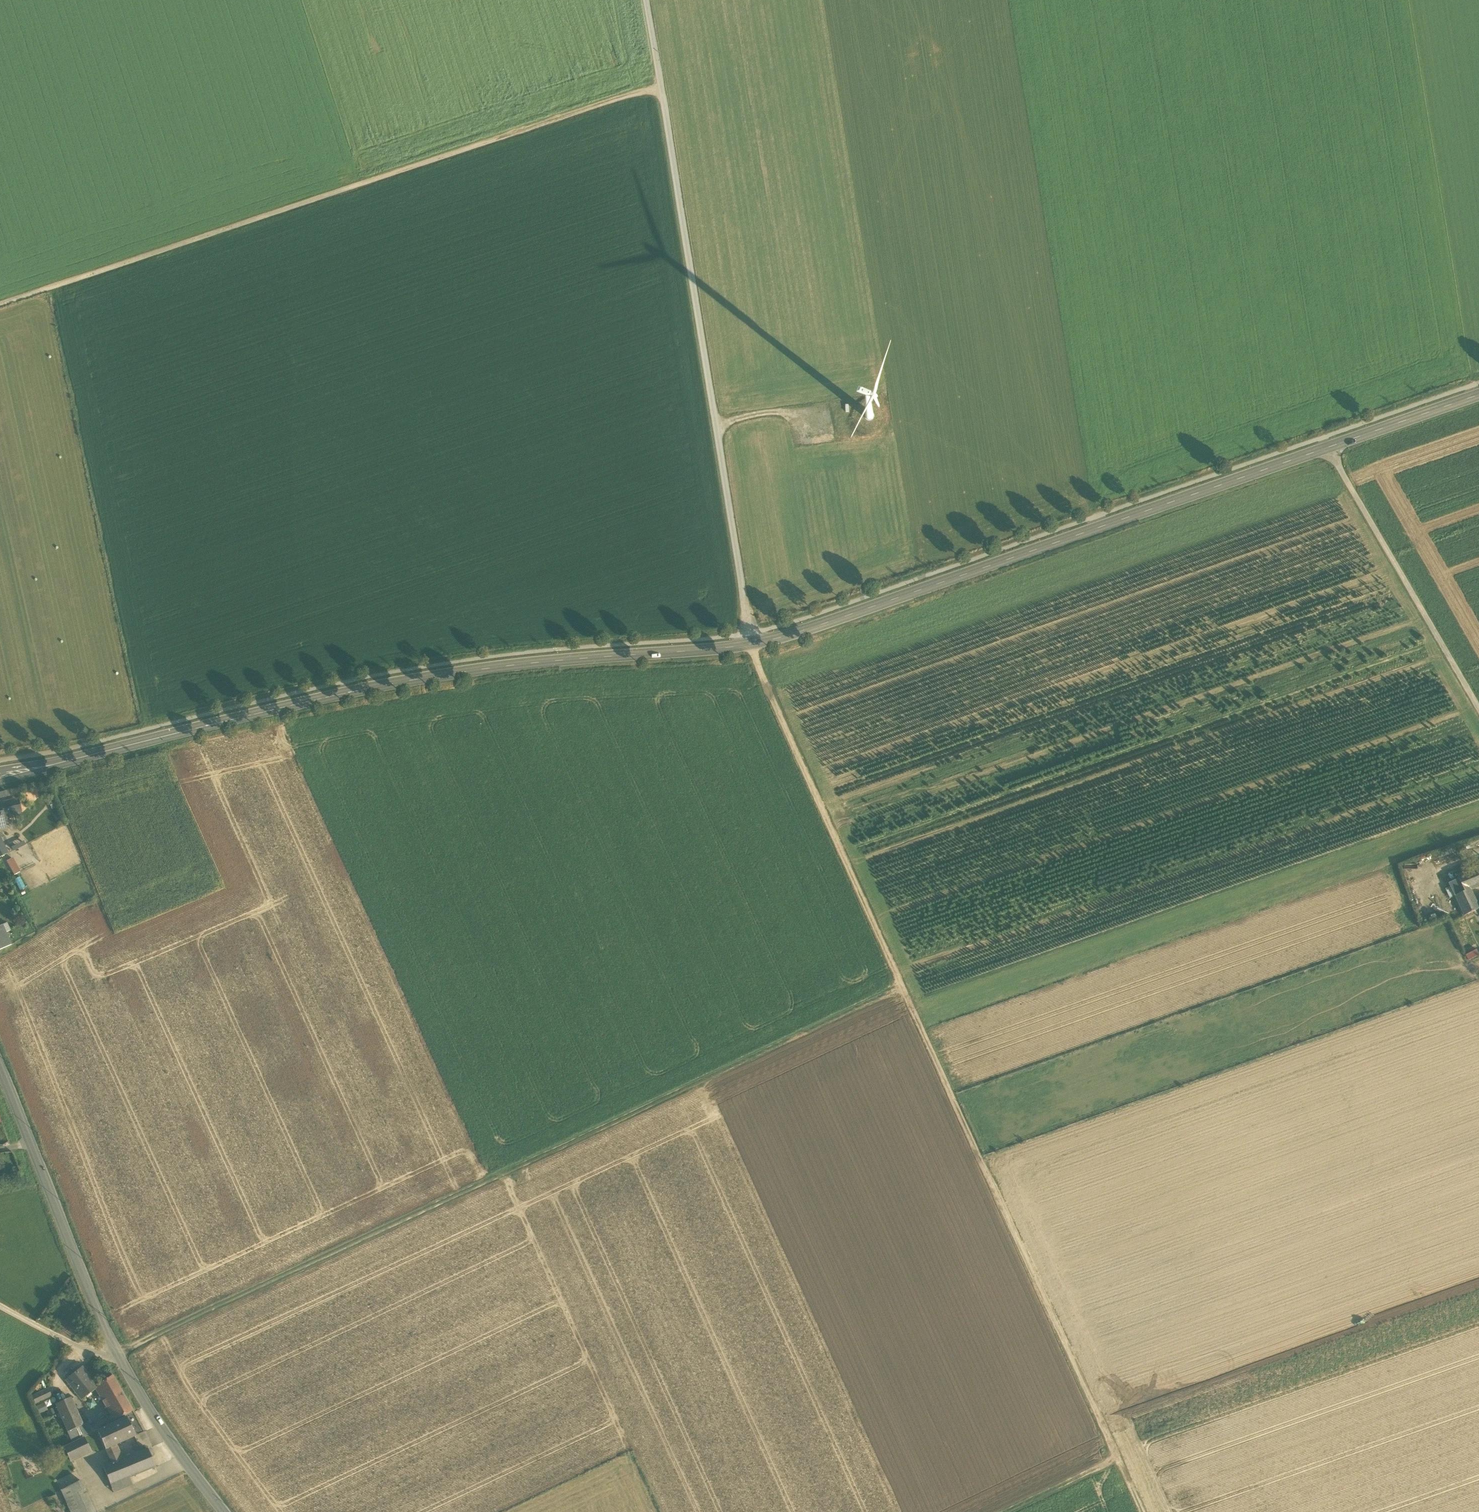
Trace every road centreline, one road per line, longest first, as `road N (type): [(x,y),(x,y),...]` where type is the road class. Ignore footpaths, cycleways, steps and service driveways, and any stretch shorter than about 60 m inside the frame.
road 1 (track): [(644,0),(763,679),(1142,1511)]
road 2 (secondary): [(0,779),(407,680),(753,643),(1328,445)]
road 3 (track): [(117,1353),(902,986)]
road 4 (track): [(658,85),(0,304)]
road 5 (secondary): [(0,1066),(117,1353)]
road 6 (unclassified): [(1328,445),(1478,709)]
road 7 (secondary): [(117,1353),(223,1511)]
road 8 (secondary): [(1328,445),(1478,393)]
road 9 (residential): [(117,1353),(97,1356),(0,1306)]

